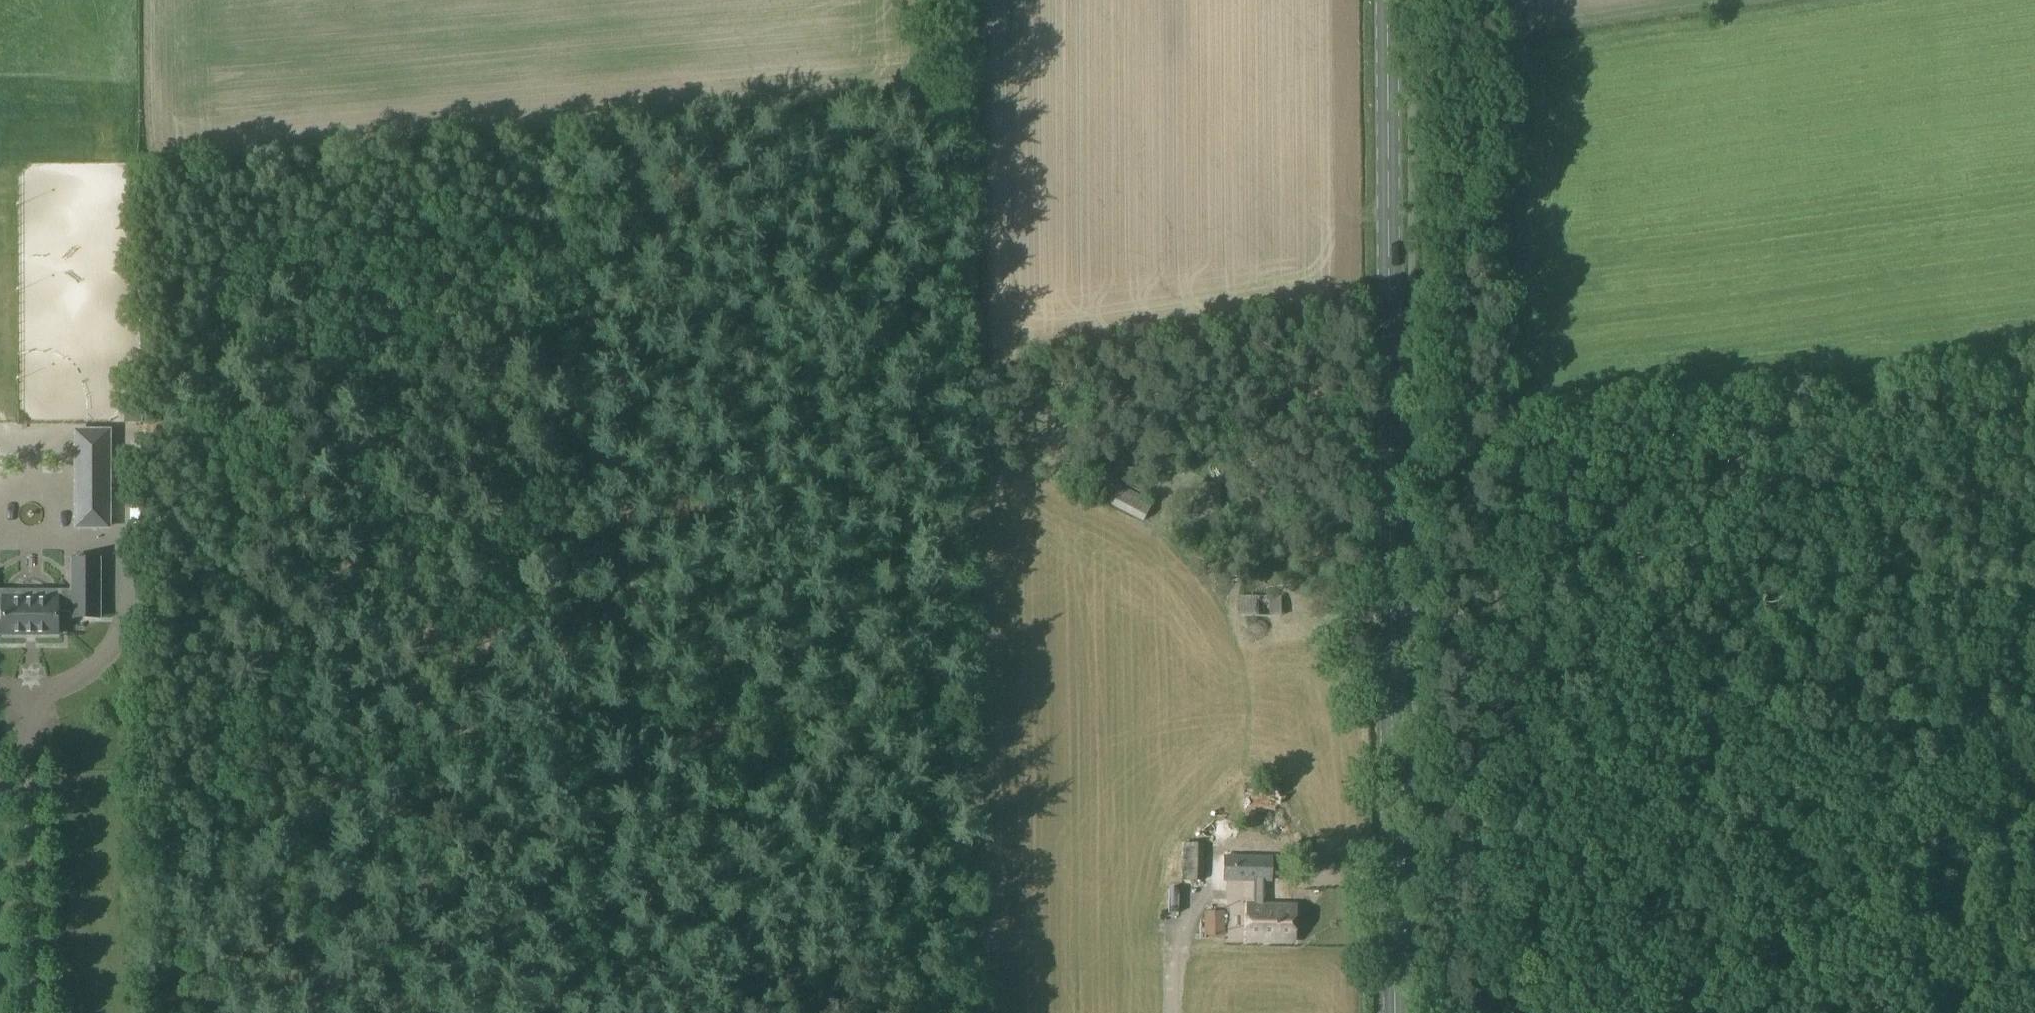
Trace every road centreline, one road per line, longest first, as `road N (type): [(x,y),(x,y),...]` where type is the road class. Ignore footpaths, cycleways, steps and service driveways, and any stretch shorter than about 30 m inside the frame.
road 1 (primary): [(1395,1012),(1390,0)]

